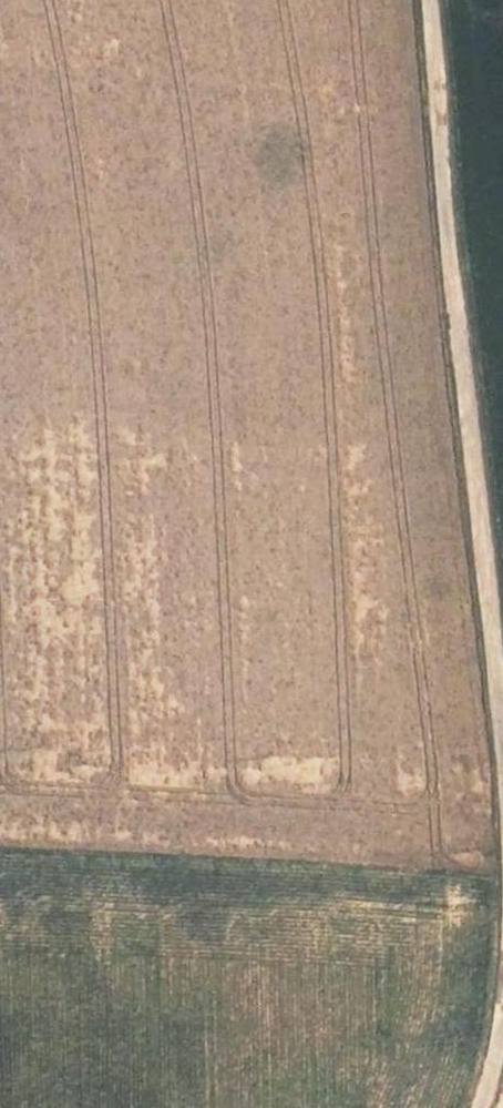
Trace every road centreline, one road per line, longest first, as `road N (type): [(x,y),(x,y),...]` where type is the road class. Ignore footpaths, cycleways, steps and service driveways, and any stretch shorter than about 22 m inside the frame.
road 1 (track): [(502,755),(430,0)]

